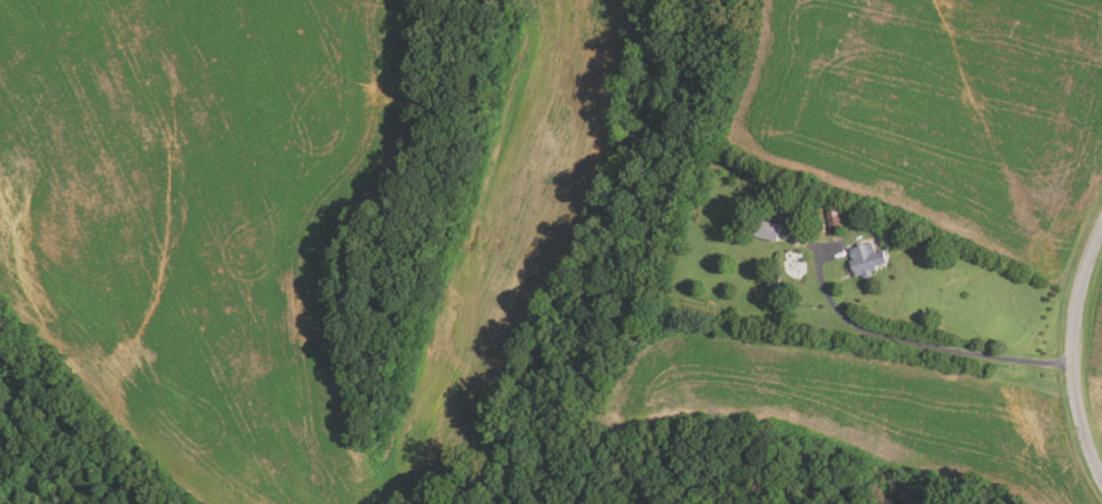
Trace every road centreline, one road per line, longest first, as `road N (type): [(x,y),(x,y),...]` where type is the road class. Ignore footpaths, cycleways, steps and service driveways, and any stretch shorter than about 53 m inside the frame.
road 1 (residential): [(1101,488),(1070,383),(1074,283),(1101,213)]

